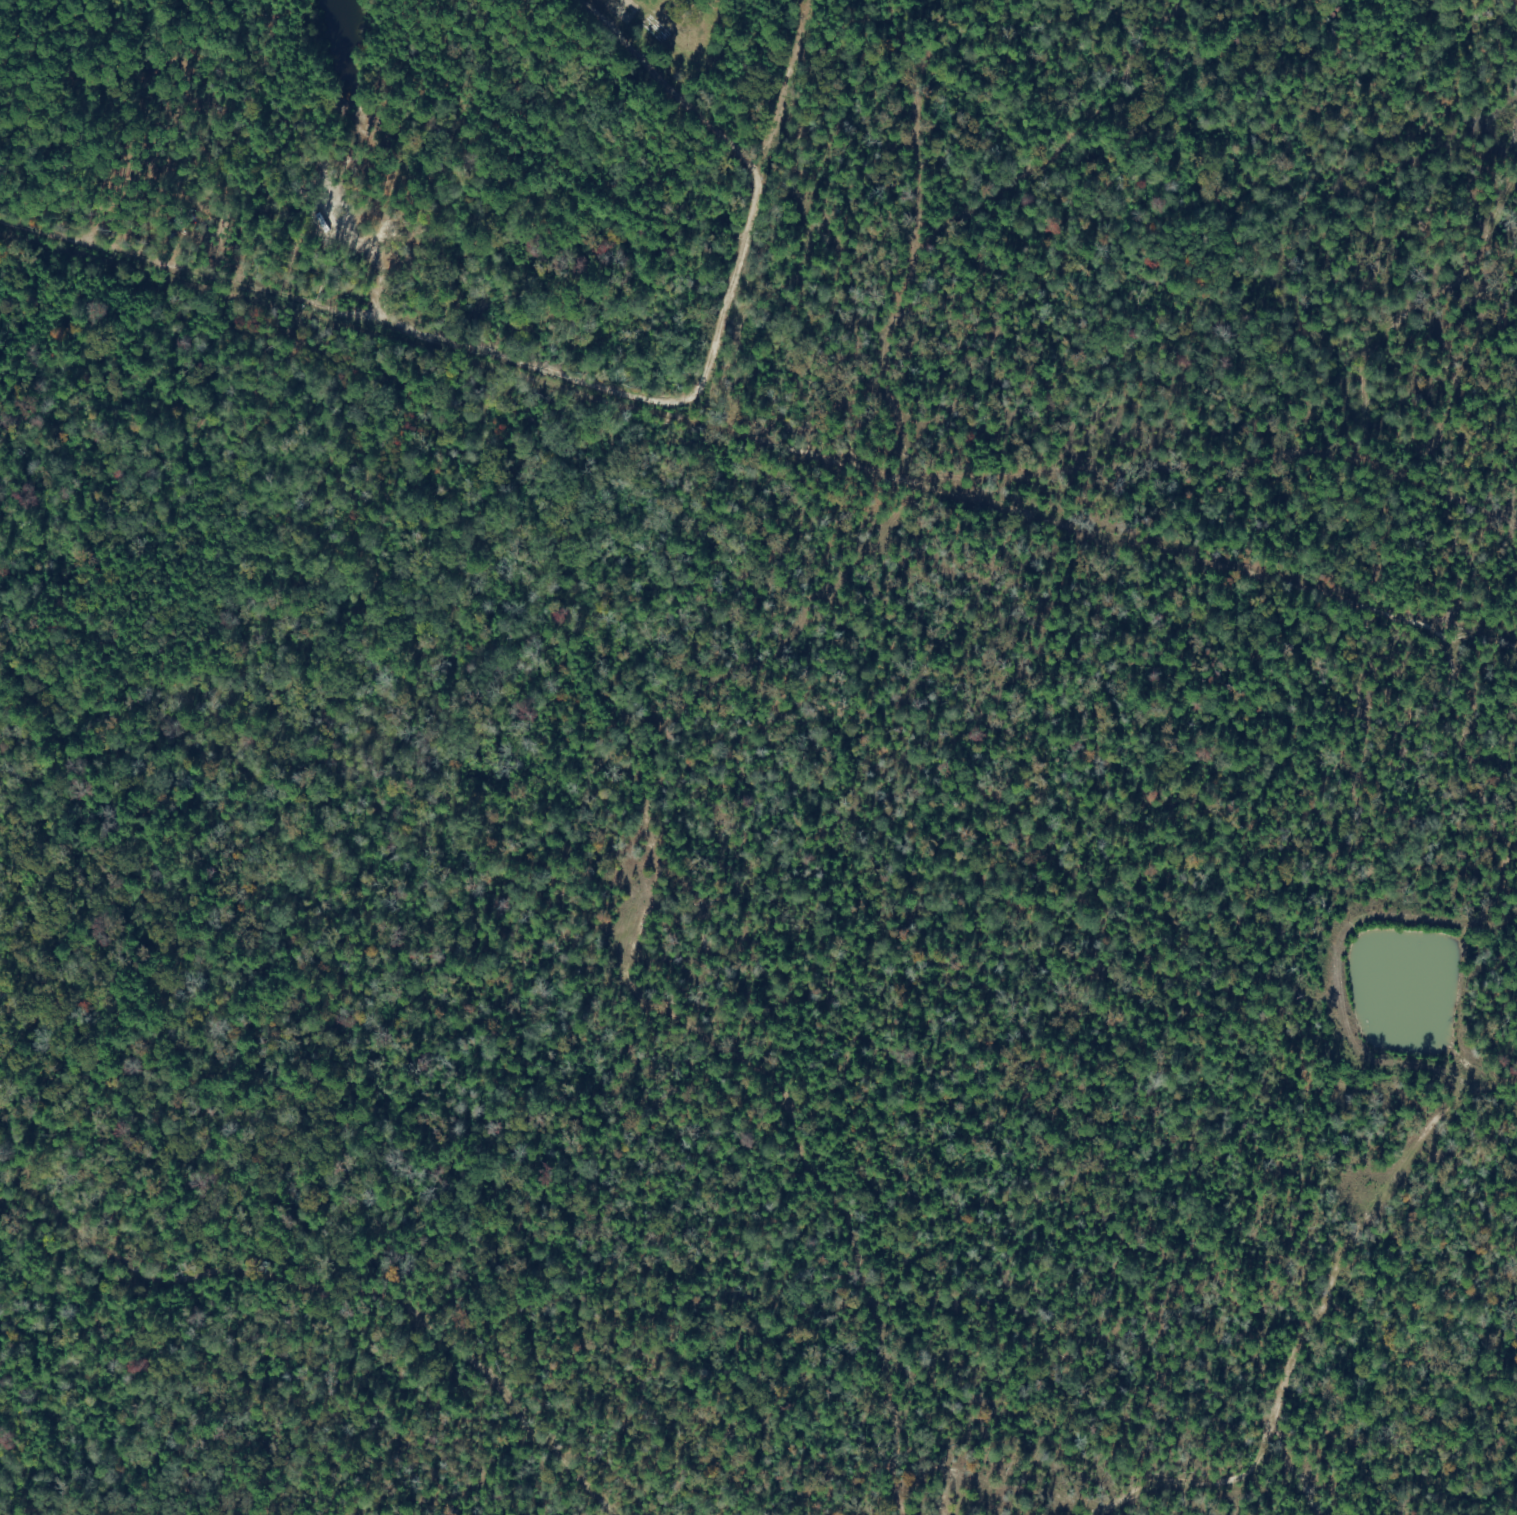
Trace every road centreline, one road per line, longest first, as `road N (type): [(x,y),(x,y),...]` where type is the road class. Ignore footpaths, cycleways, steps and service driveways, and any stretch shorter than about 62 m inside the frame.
road 1 (track): [(0,218),(37,234),(418,315),(612,397),(672,382),(736,293),(756,238),(751,165)]
road 2 (track): [(751,165),(787,82),(658,0)]

